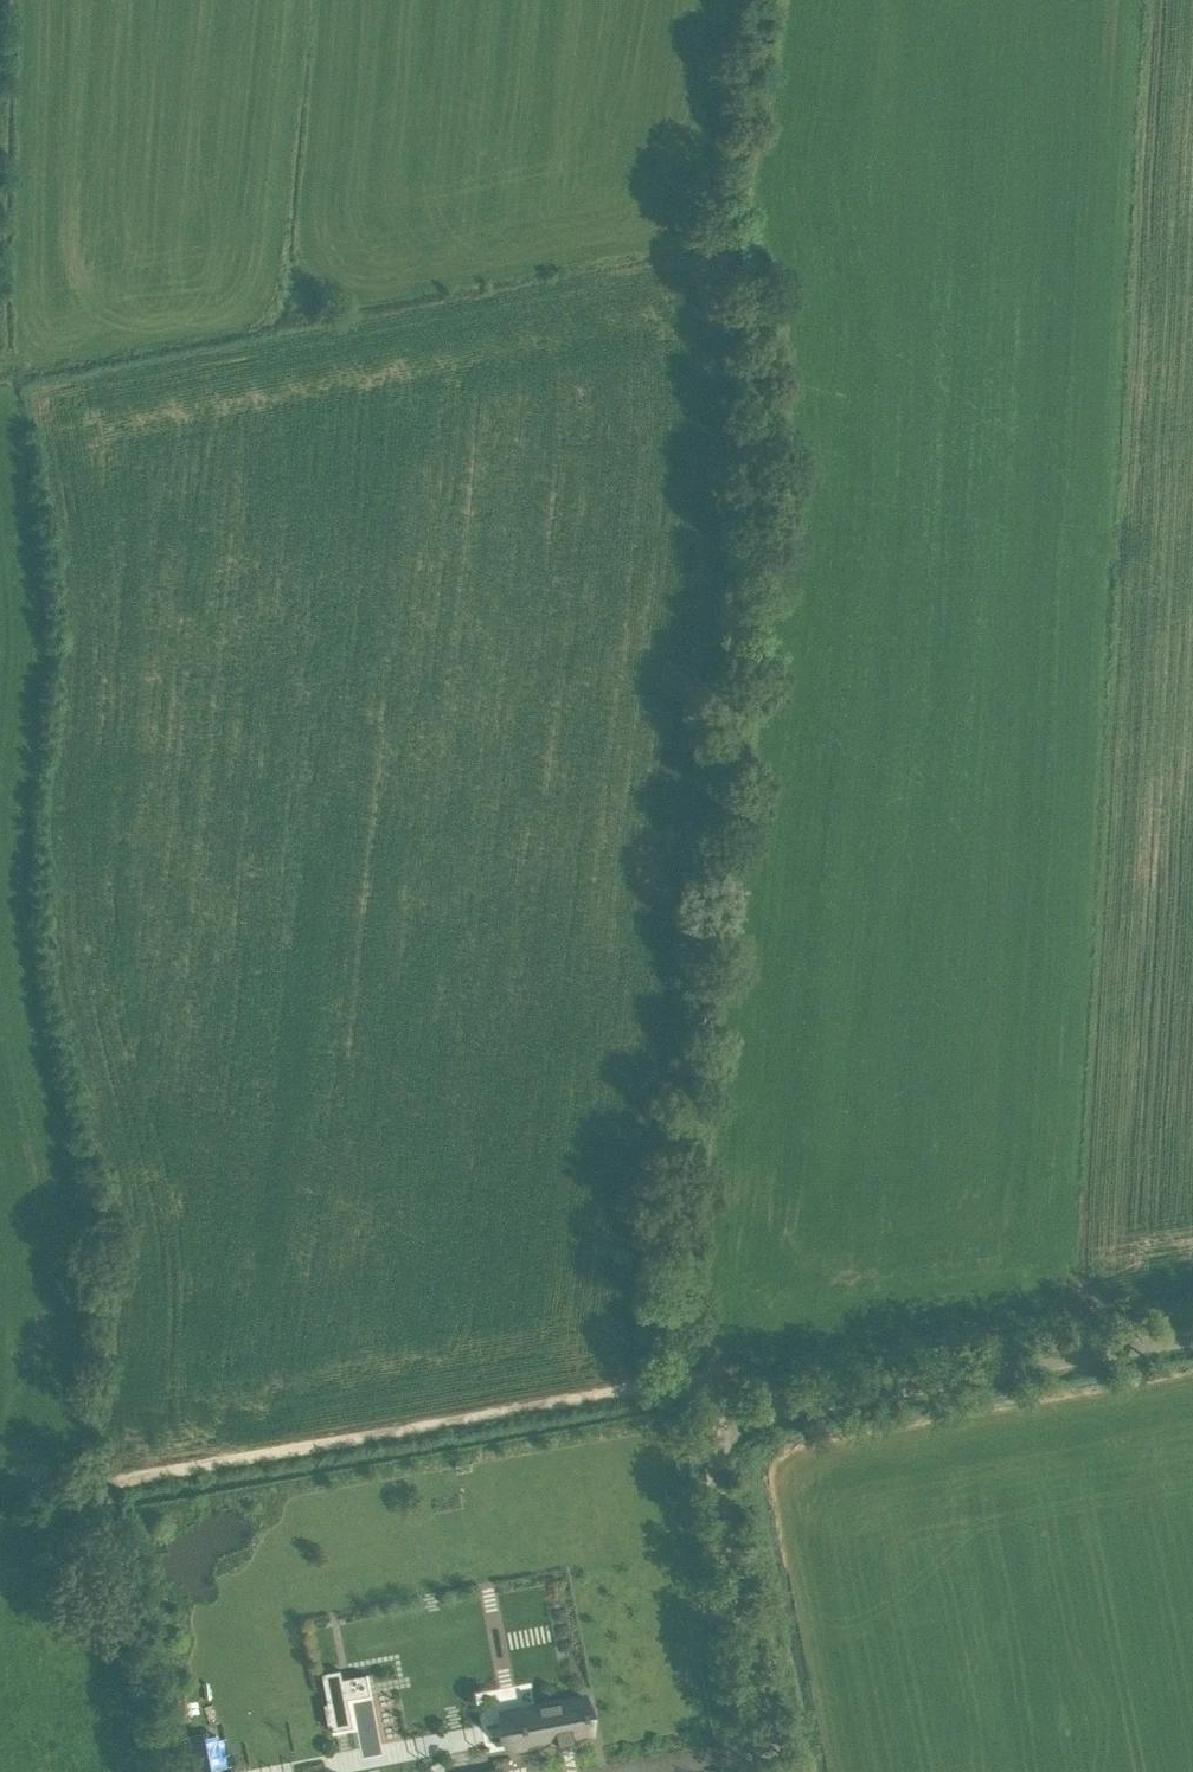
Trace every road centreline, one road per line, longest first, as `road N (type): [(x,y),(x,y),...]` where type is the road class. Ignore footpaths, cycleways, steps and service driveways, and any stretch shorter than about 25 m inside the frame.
road 1 (unclassified): [(774,1771),(714,1479),(717,1441),(736,1414),(1192,1336)]
road 2 (track): [(0,1522),(88,1486),(169,1481),(699,1385),(736,1414)]

